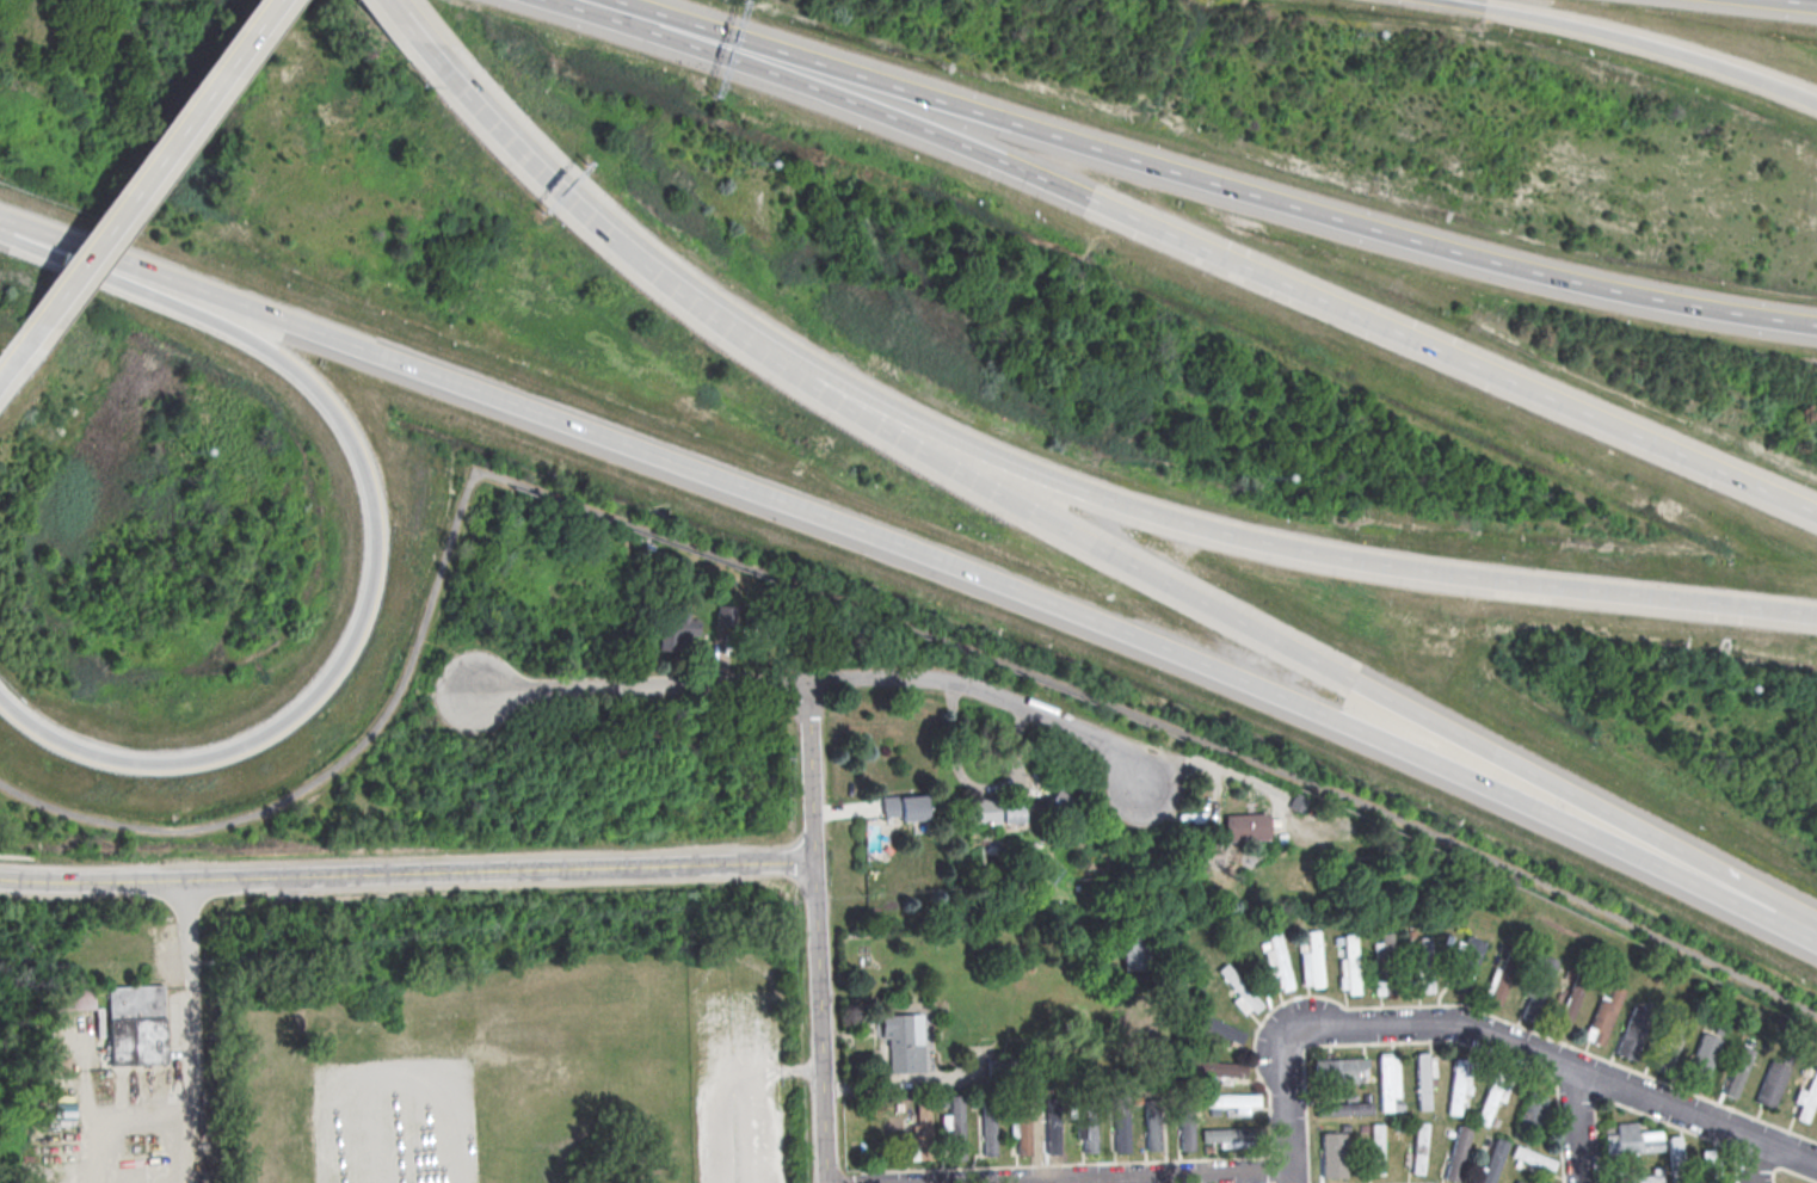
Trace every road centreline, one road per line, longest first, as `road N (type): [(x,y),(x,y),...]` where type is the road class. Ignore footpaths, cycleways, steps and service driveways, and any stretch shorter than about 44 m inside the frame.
road 1 (motorway): [(0,221),(1166,643),(1471,775),(1773,919),(1801,922)]
road 2 (motorway): [(658,21),(1123,210),(1816,512)]
road 3 (motorway): [(782,357),(809,384),(906,443),(1793,905),(1801,922)]
road 4 (motorway): [(782,357),(957,440),(1182,520),(1398,566),(1816,613)]
road 5 (motorway): [(0,231),(186,308),(292,366),(351,439),(376,537),(364,615),(331,674),(301,708),(248,741),(189,759),(105,758),(41,731),(0,699)]
road 6 (motorway): [(877,81),(1485,259),(1816,321)]
road 7 (residential): [(813,862),(0,880)]
road 8 (residential): [(1145,787),(1088,739),(999,697),(932,680),(868,676),(480,691)]
road 9 (residential): [(1816,1161),(1460,1025),(1308,1023),(1287,1035),(1283,1059)]
road 10 (residential): [(826,1182),(802,683)]
road 11 (motorway): [(36,321),(269,0)]
road 12 (motorway): [(1816,101),(1658,44),(1454,0)]
road 13 (residential): [(1288,1169),(942,1182)]
road 14 (motorway): [(581,209),(704,310),(782,357)]
road 15 (motorway): [(415,39),(581,209)]
road 16 (motorway): [(658,21),(877,81)]
road 17 (residential): [(1289,1182),(1283,1059)]

